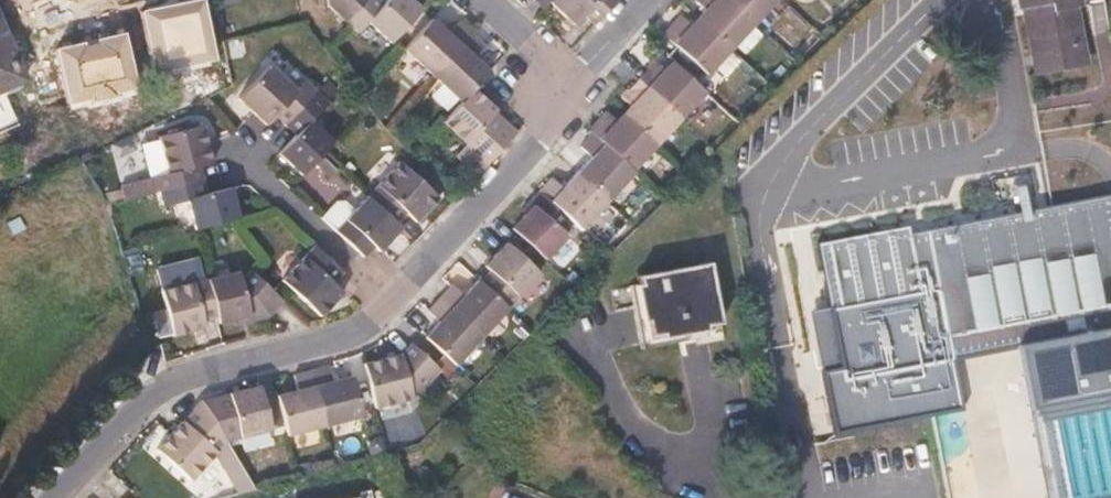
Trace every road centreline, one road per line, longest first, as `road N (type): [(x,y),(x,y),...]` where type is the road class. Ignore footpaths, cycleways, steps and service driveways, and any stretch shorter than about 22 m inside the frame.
road 1 (residential): [(392,303),(356,337),(161,394),(55,497)]
road 2 (residential): [(585,98),(392,303)]
road 3 (residential): [(240,160),(392,303)]
road 4 (residential): [(482,0),(585,98)]
road 5 (residential): [(656,0),(585,98)]

